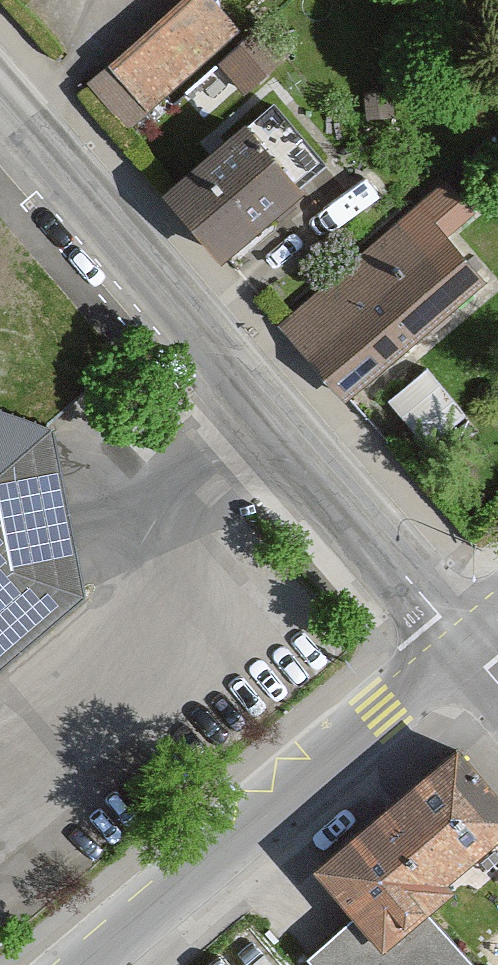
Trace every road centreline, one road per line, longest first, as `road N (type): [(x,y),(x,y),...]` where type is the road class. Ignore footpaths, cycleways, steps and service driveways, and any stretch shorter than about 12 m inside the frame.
road 1 (unclassified): [(0,114),(462,647)]
road 2 (primary): [(462,647),(93,964)]

